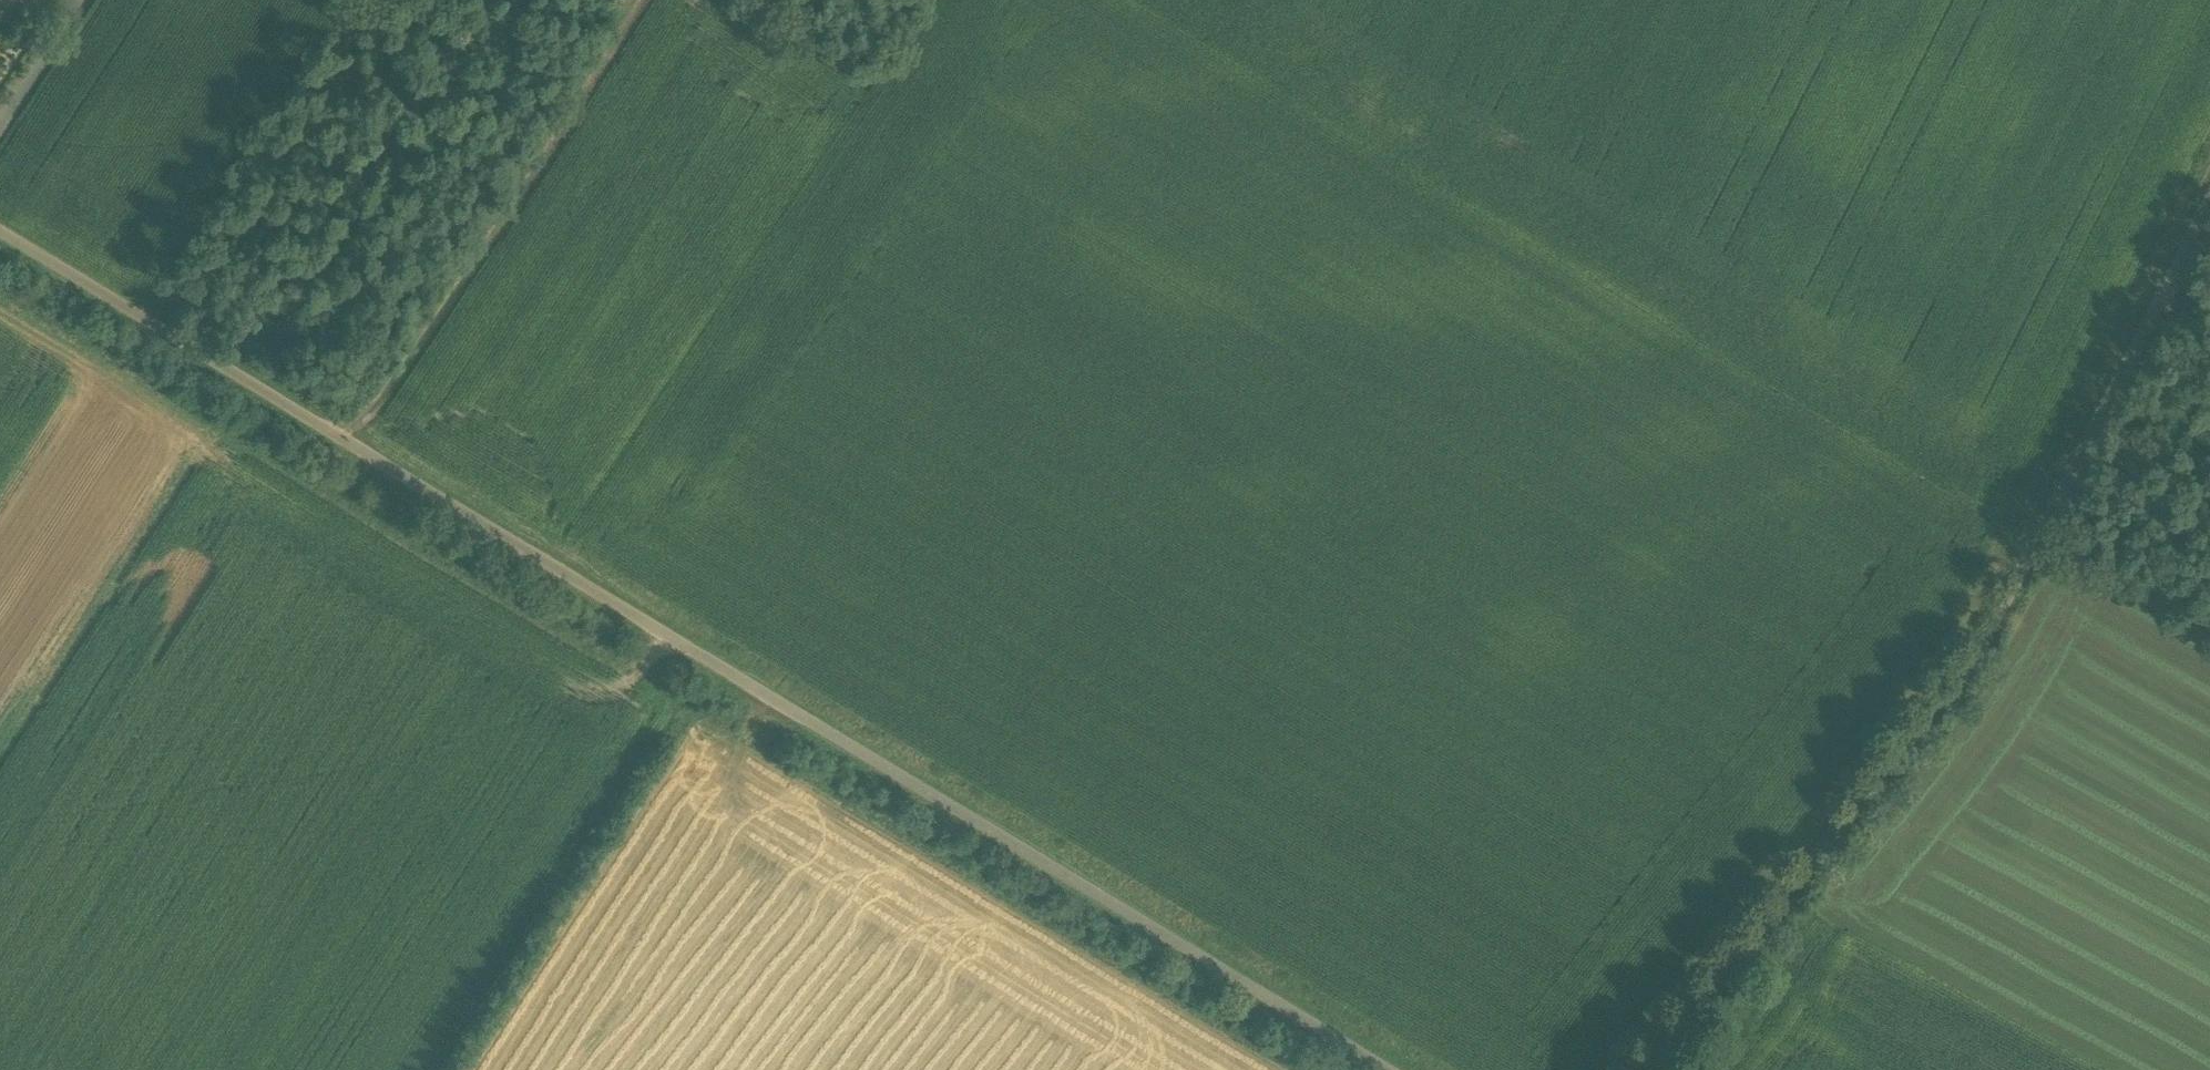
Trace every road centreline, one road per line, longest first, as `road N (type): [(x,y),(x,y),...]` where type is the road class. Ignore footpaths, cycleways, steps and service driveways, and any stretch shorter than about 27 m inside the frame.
road 1 (unclassified): [(1381,1069),(459,530),(0,240)]
road 2 (unclassified): [(2209,212),(2017,593),(1960,686),(1650,1069)]

